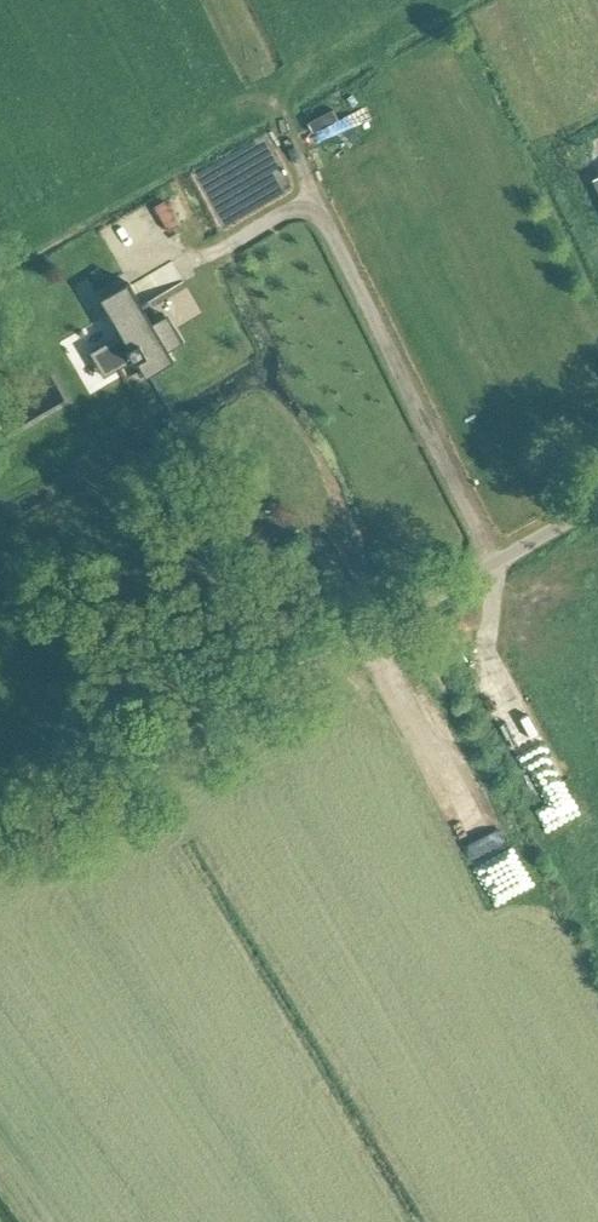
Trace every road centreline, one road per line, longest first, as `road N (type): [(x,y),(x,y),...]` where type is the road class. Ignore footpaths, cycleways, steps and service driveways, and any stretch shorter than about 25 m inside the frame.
road 1 (unclassified): [(597,503),(0,841)]

